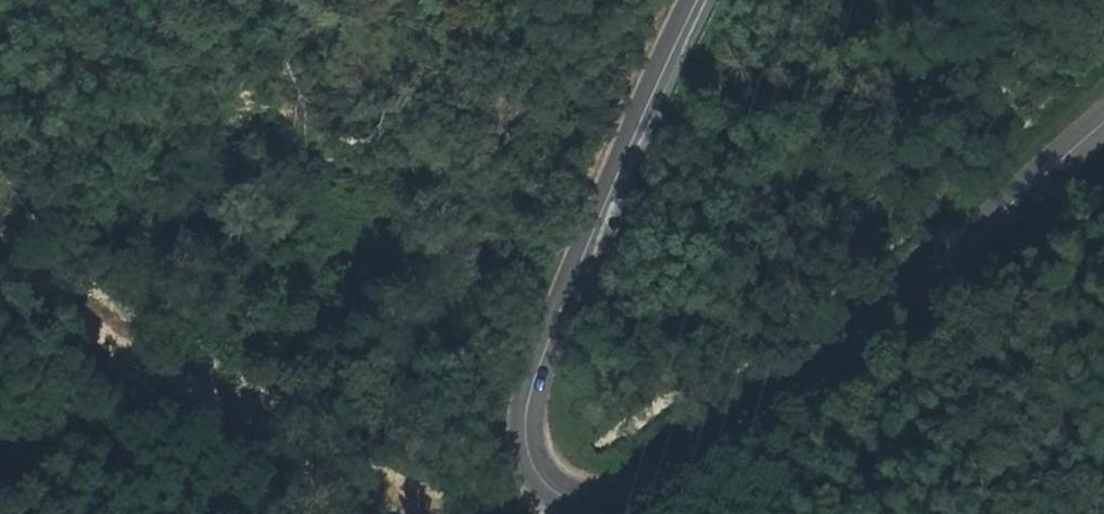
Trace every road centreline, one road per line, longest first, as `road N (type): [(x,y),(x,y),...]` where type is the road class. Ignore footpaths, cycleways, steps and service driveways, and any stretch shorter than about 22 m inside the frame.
road 1 (tertiary): [(616,513),(670,497),(773,423),(900,295),(1103,119)]
road 2 (tertiary): [(701,0),(534,381),(527,432),(535,461),(566,504),(606,513)]
road 3 (track): [(0,218),(45,291),(144,373),(246,415),(369,513)]

